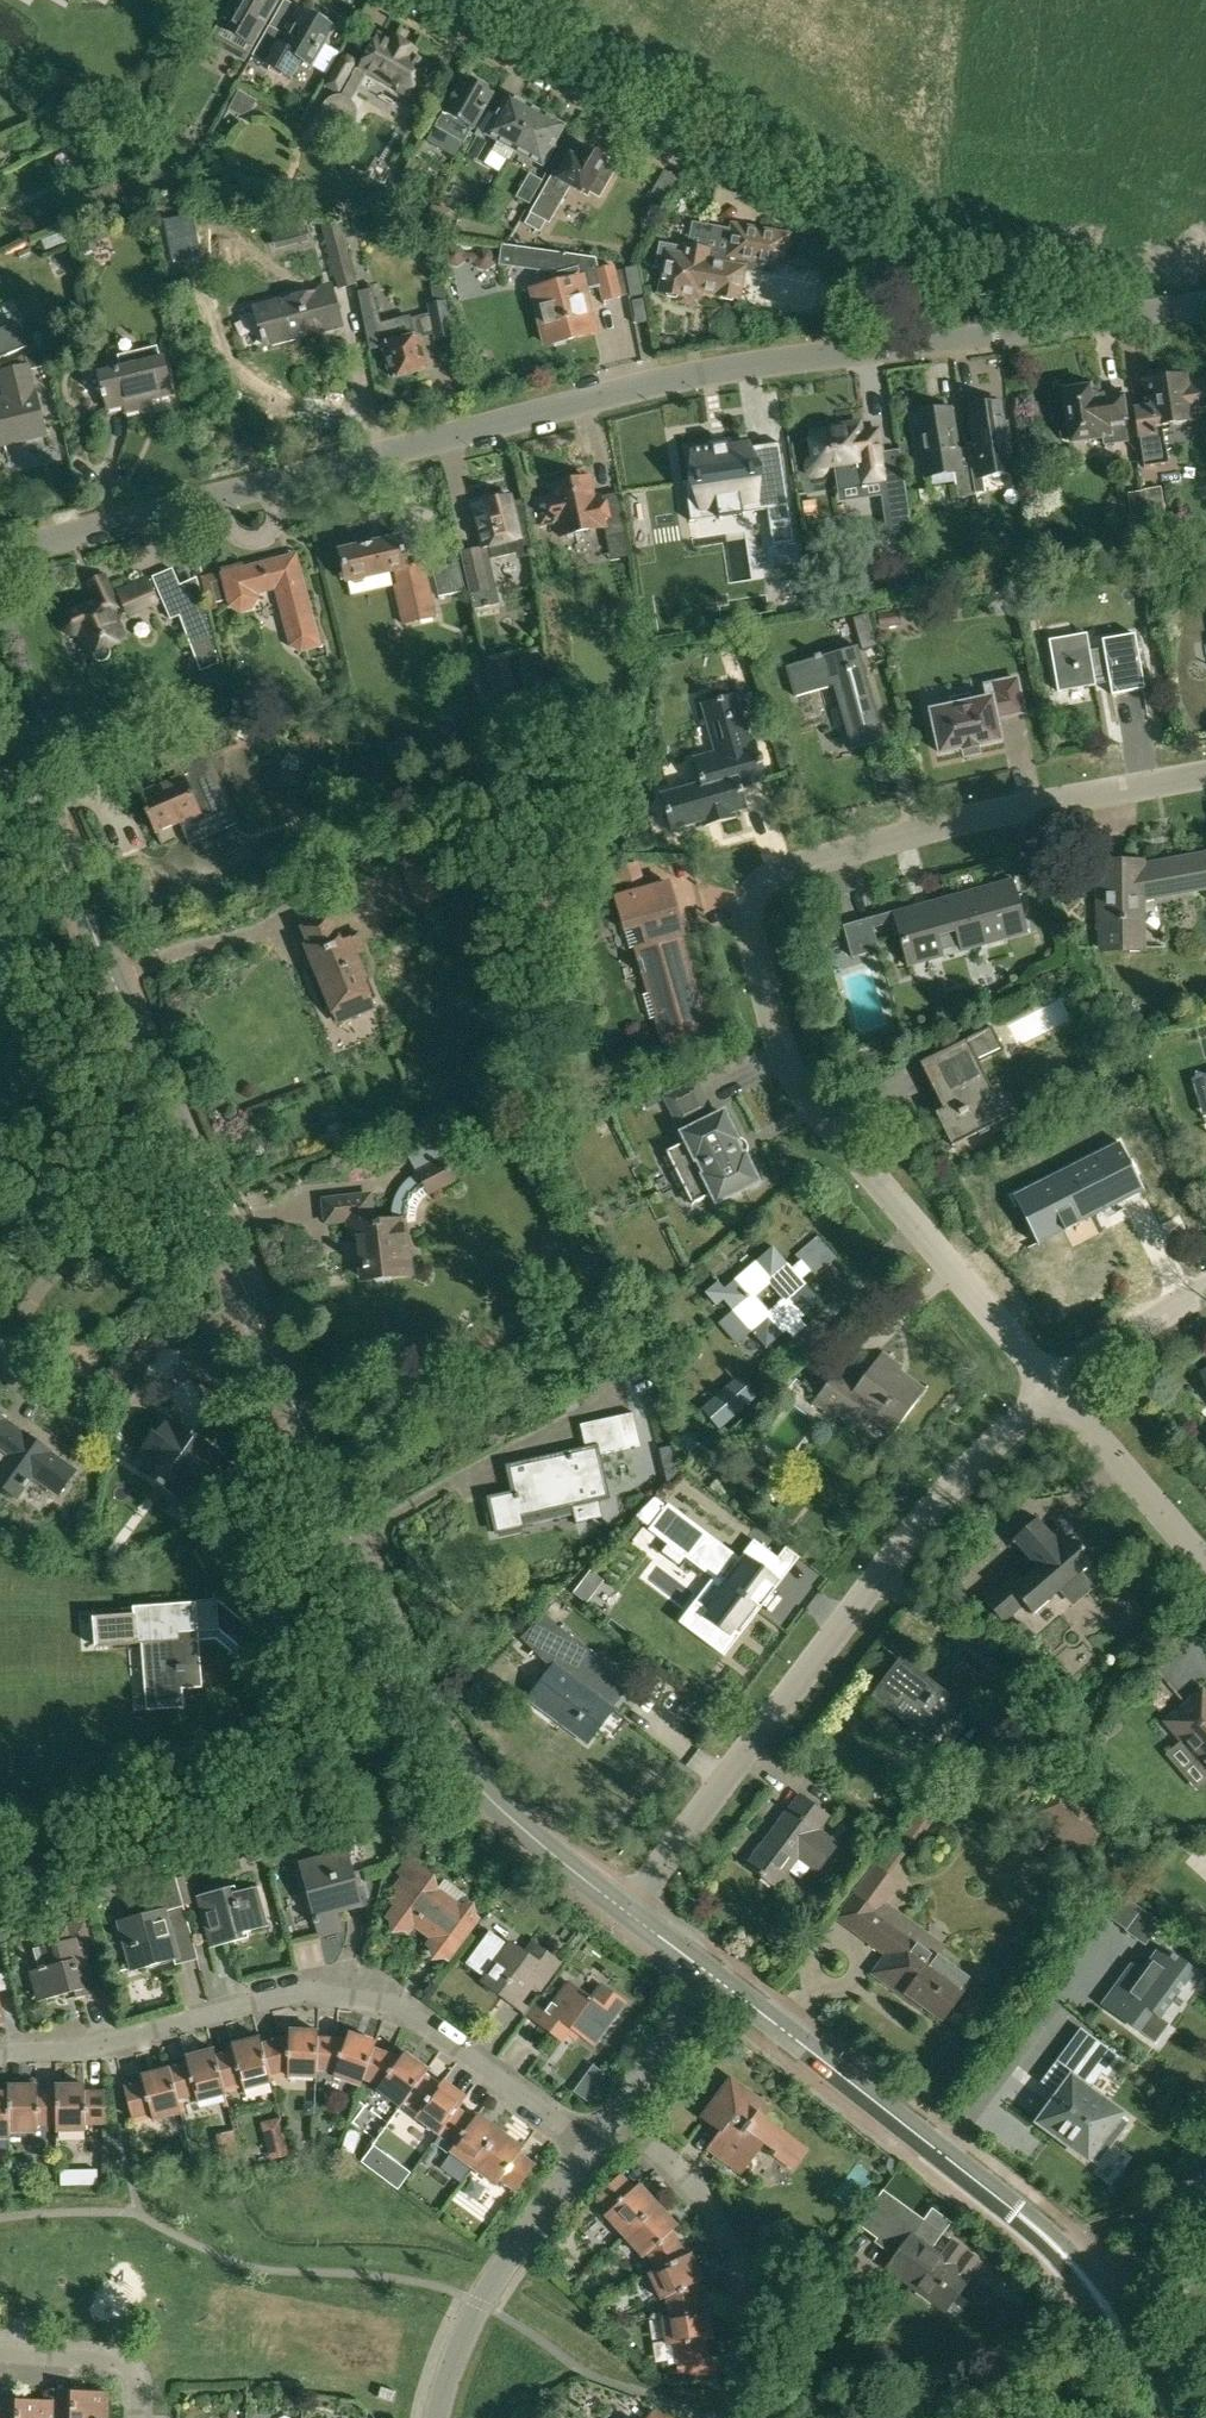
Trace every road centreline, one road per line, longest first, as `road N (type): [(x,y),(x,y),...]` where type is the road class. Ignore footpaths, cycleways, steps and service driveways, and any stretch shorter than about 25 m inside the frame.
road 1 (tertiary): [(0,719),(447,1750),(486,1798),(625,1912)]
road 2 (residential): [(1050,1383),(798,1085),(774,1033),(747,917),(752,890),(769,873),(1029,803),(1205,773)]
road 3 (unclassified): [(0,550),(590,397),(730,368),(934,341)]
road 4 (unclassified): [(625,1912),(867,1585),(1050,1383)]
road 5 (unclassified): [(0,2059),(96,2050),(287,1998),(346,1997),(400,2011),(594,2146)]
road 6 (unclassified): [(934,341),(922,288),(410,0)]
road 7 (tertiary): [(1167,2417),(1117,2322),(1067,2257),(714,1981)]
road 8 (residential): [(734,2417),(748,2333),(735,2257),(674,2164),(617,2114)]
road 9 (residential): [(434,2417),(479,2305),(594,2146)]
road 10 (unclassified): [(934,341),(1205,298)]
road 11 (unclassified): [(1050,1383),(1205,1571)]
road 12 (unclassified): [(1050,1383),(1205,1287)]
road 13 (unclassified): [(138,2417),(138,2388),(116,2362),(0,2354)]
road 14 (residential): [(617,2114),(714,1981)]

